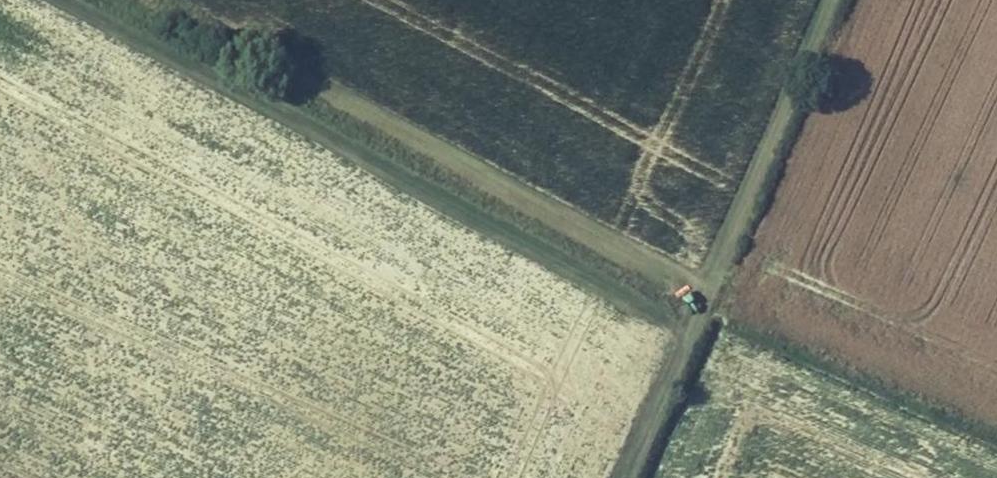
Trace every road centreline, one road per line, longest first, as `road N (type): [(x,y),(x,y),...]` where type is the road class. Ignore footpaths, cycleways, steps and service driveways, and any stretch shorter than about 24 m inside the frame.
road 1 (track): [(729,323),(858,0)]
road 2 (track): [(658,477),(729,323)]

